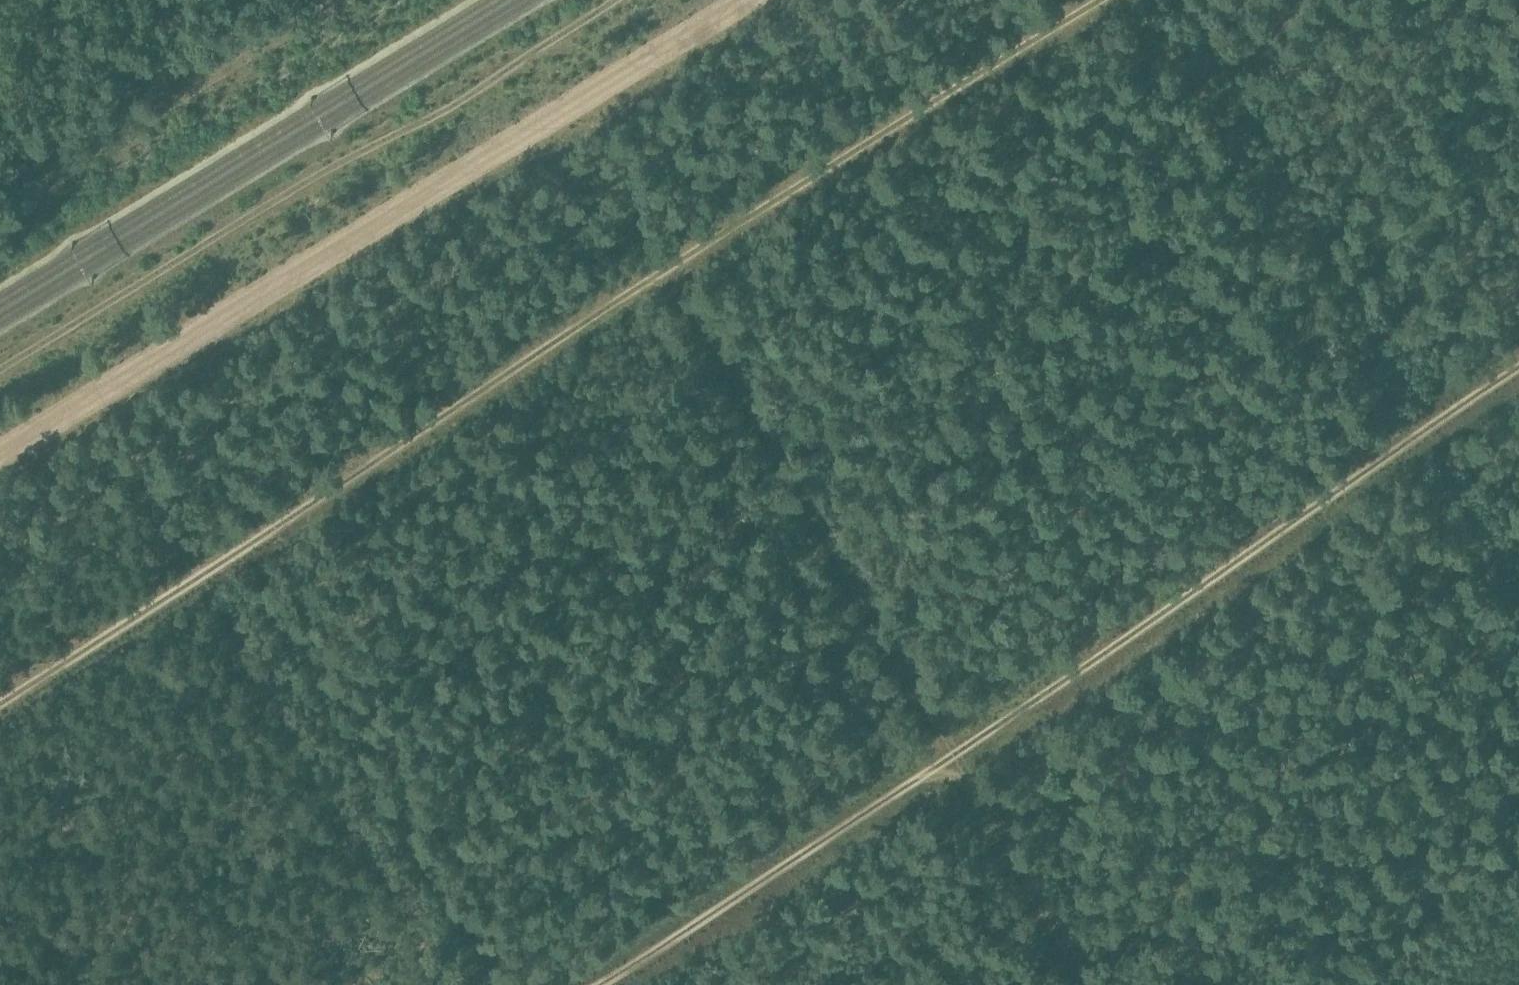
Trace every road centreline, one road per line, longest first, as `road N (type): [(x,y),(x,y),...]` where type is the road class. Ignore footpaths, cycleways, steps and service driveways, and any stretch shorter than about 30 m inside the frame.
road 1 (track): [(0,370),(315,176),(455,104),(613,0)]
road 2 (track): [(349,0),(79,163),(36,193),(13,233)]

